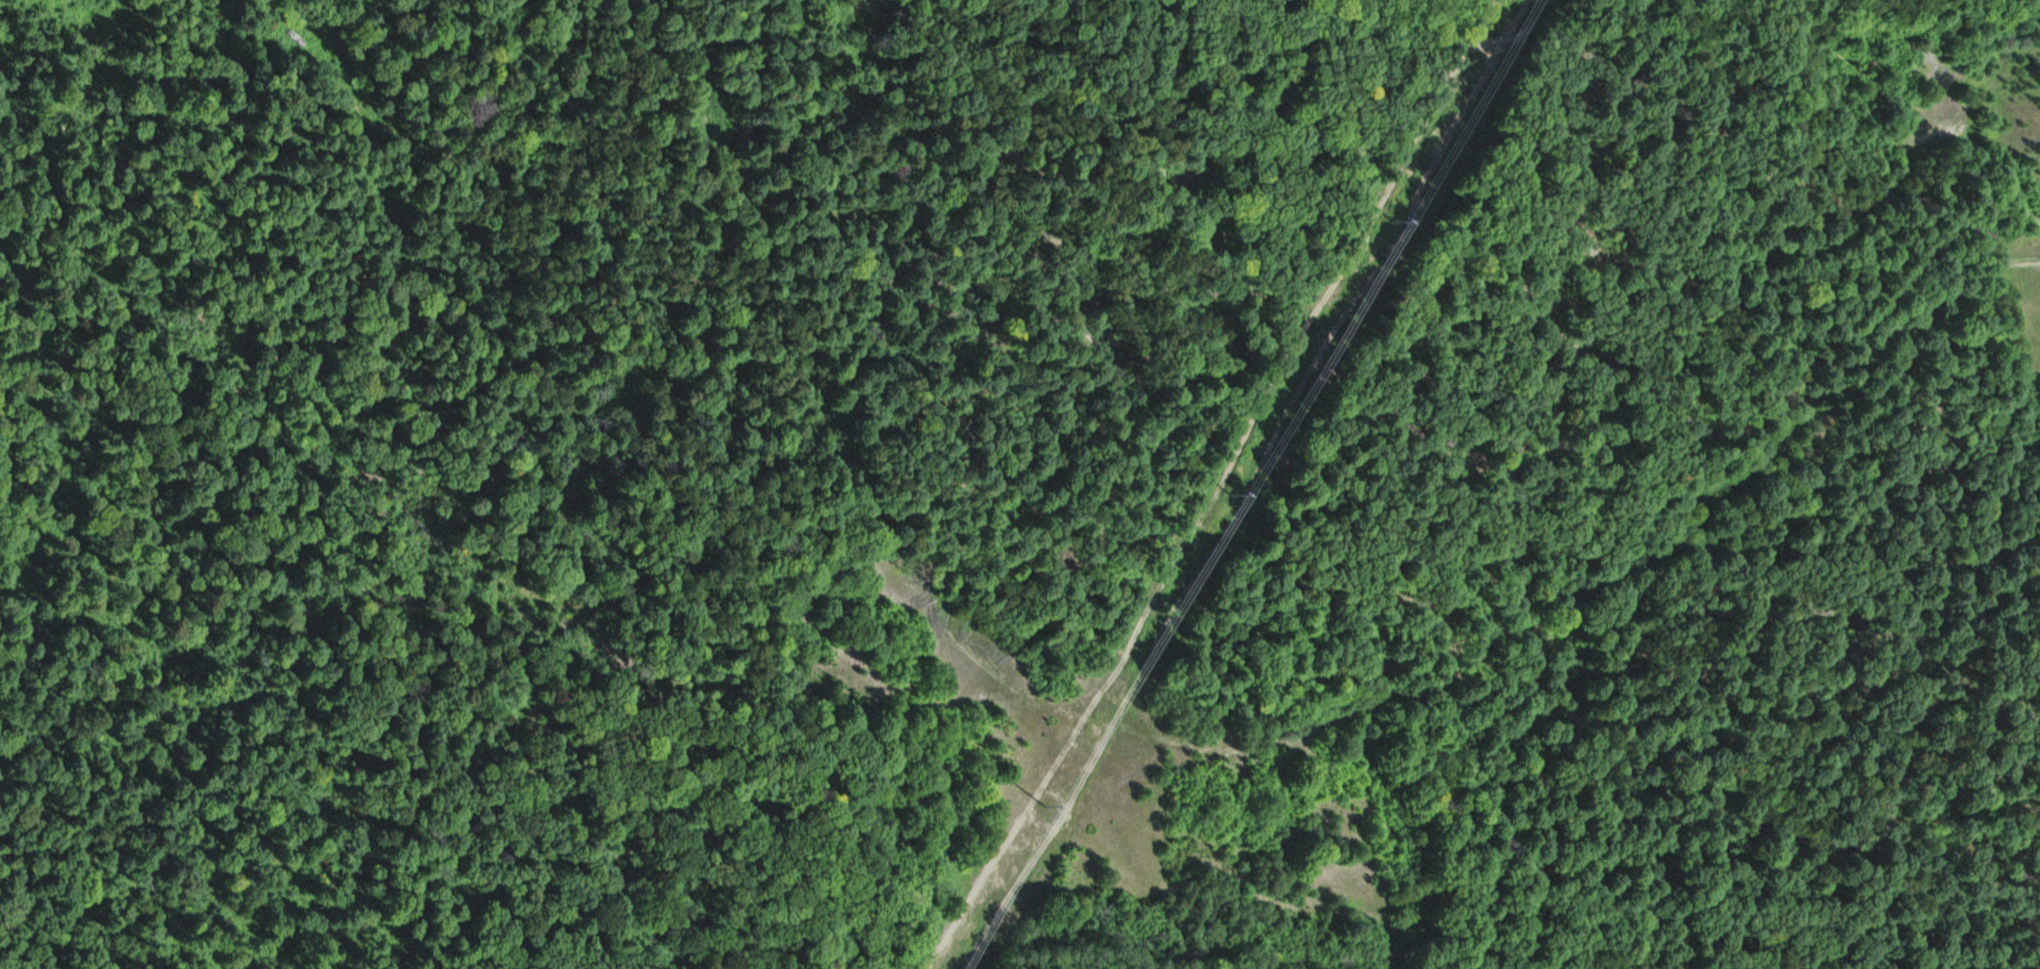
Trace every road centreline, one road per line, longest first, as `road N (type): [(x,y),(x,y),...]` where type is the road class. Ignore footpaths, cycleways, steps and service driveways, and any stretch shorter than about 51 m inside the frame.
road 1 (track): [(1154,0),(1435,14),(2022,0)]

